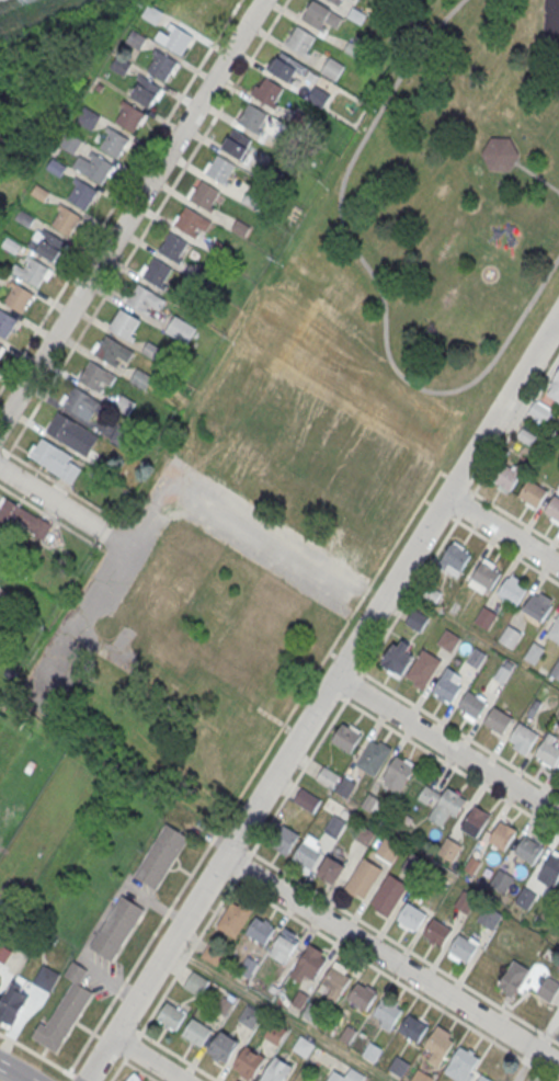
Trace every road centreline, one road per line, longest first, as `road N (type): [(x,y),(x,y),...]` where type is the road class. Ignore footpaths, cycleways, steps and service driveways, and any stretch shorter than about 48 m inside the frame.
road 1 (residential): [(558,315),(85,1080)]
road 2 (residential): [(259,0),(0,425)]
road 3 (residential): [(558,1062),(226,854)]
road 4 (residential): [(558,813),(336,674)]
road 5 (residential): [(116,543),(0,470)]
road 6 (residential): [(558,567),(447,496)]

